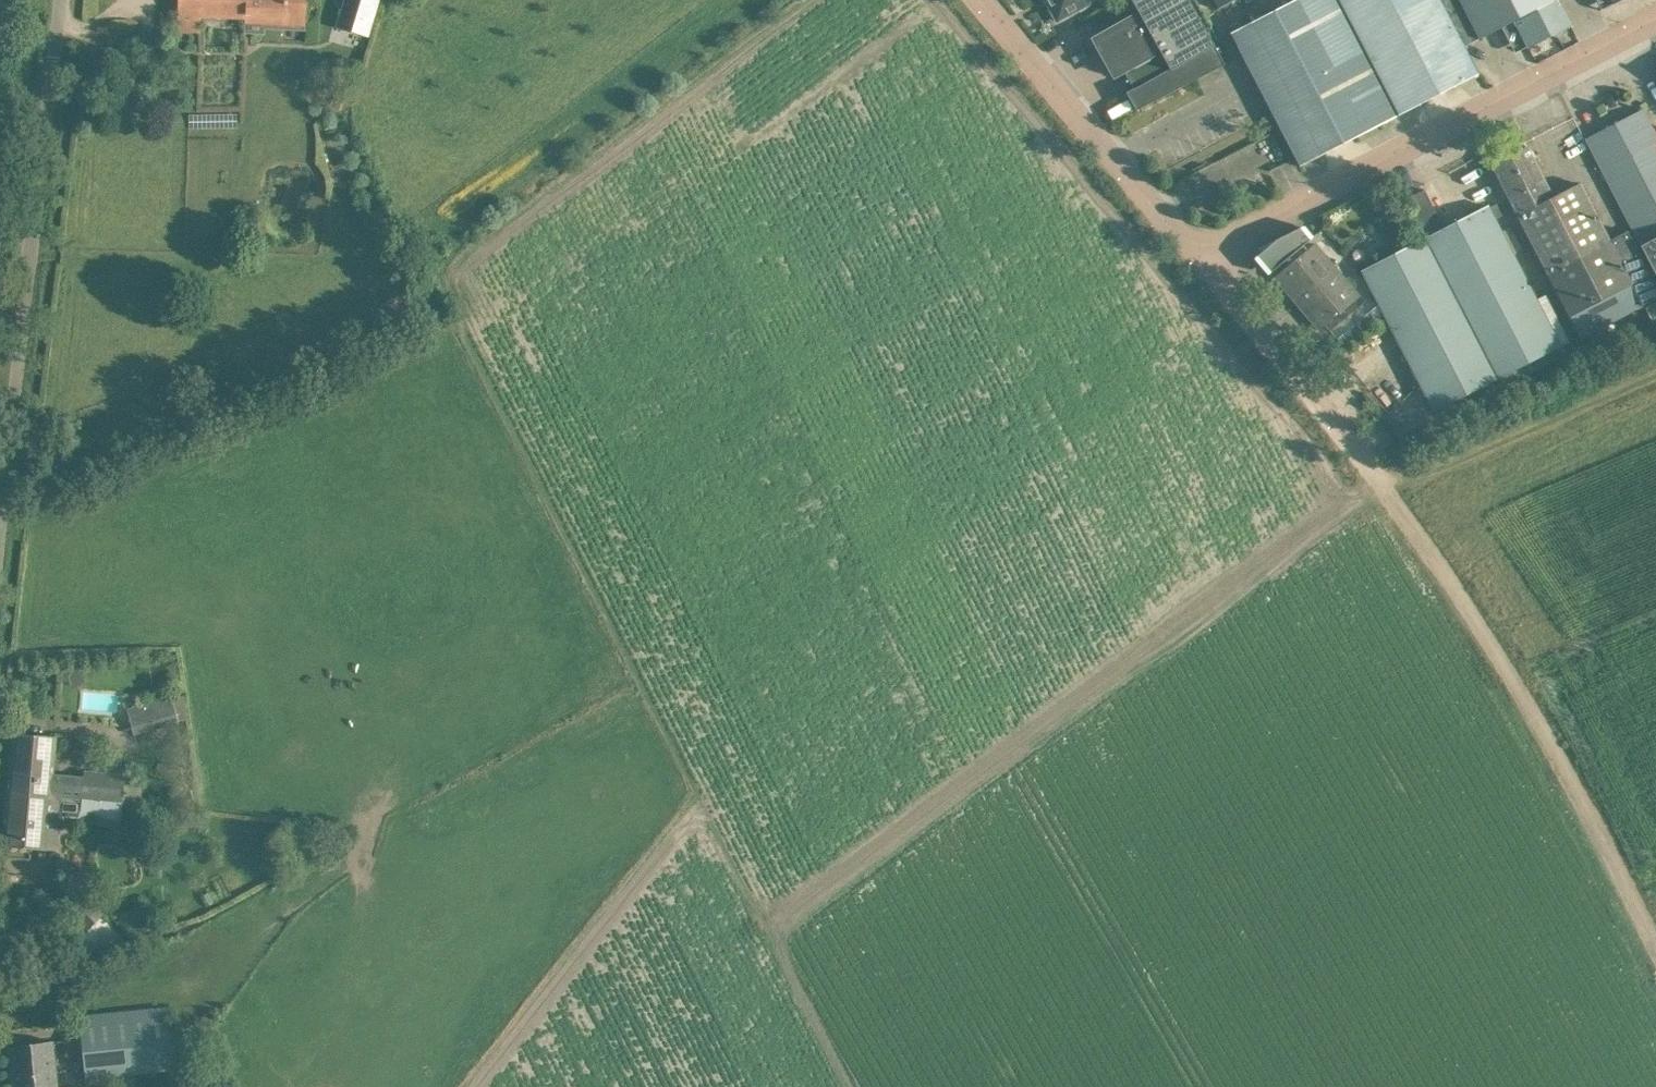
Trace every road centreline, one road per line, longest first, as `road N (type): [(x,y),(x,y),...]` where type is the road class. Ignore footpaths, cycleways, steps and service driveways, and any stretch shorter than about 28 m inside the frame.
road 1 (track): [(1655,970),(1570,790),(1389,494)]
road 2 (unclassified): [(0,530),(60,0)]
road 3 (unclassified): [(1199,256),(1655,21)]
road 4 (unclassified): [(1199,256),(979,0)]
road 5 (unclassified): [(1389,494),(1199,256)]

